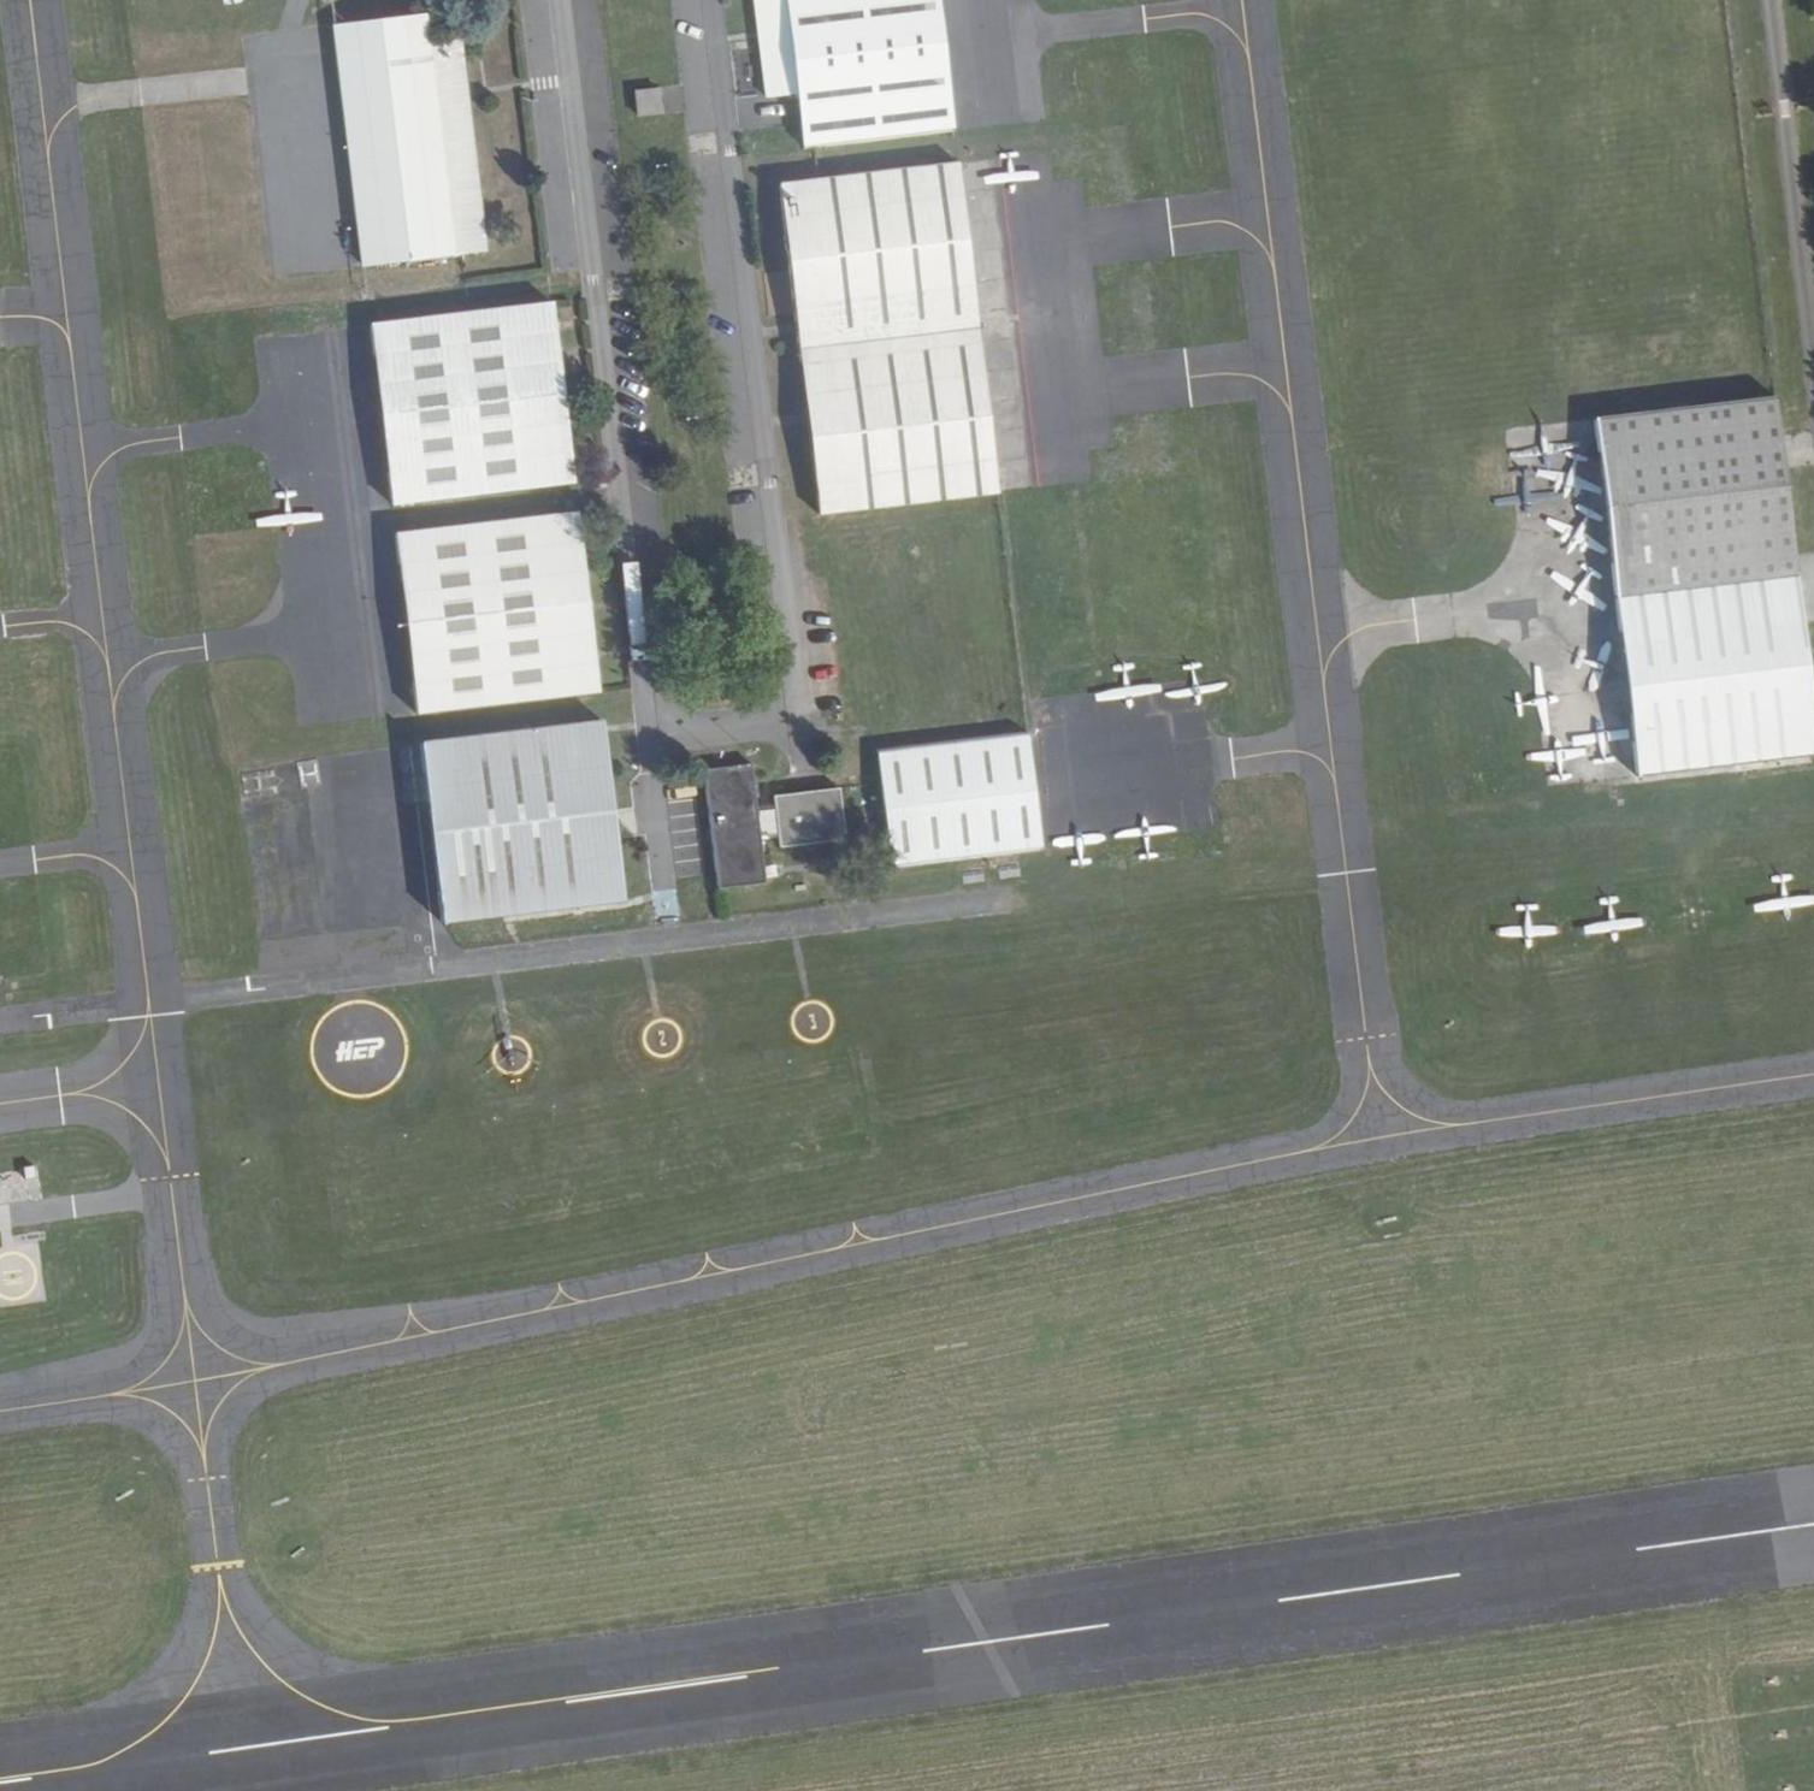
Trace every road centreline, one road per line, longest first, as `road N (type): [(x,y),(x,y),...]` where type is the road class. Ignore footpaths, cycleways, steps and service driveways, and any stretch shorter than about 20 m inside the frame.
road 1 (unclassified): [(1759,0),(1813,454)]

